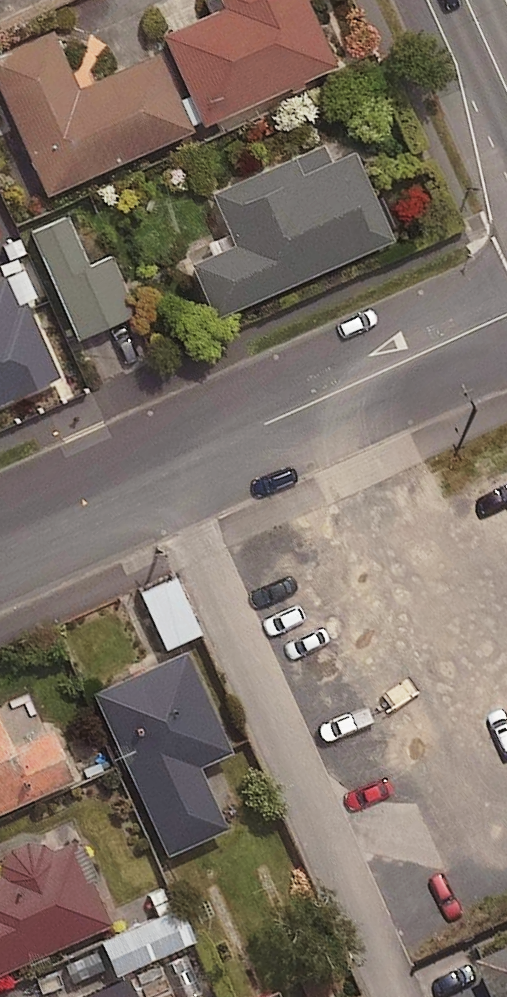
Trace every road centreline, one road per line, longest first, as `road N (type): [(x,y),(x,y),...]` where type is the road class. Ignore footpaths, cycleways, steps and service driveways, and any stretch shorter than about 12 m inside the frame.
road 1 (residential): [(0,543),(506,314)]

